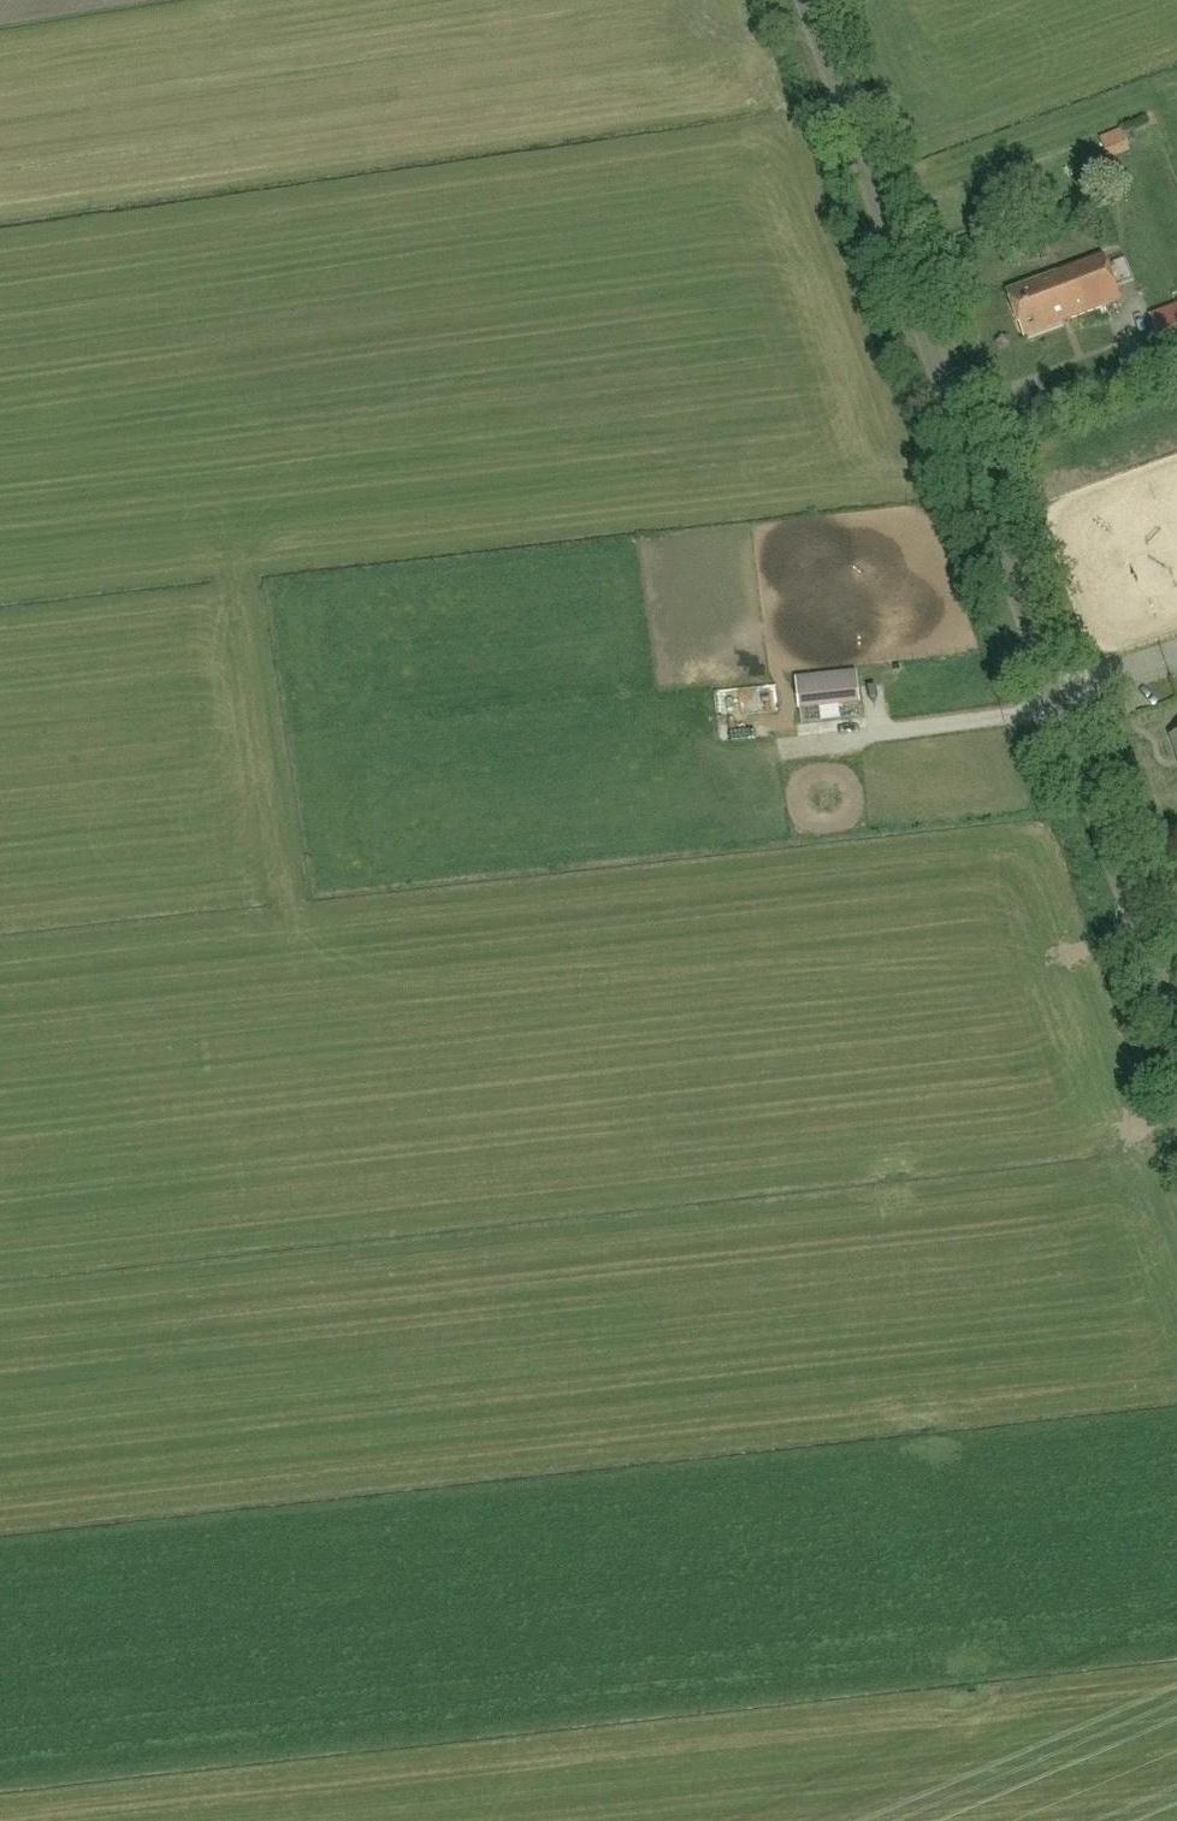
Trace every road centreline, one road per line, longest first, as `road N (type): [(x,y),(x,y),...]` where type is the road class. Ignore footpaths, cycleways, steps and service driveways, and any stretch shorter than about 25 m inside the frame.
road 1 (unclassified): [(1176,1039),(804,0)]

